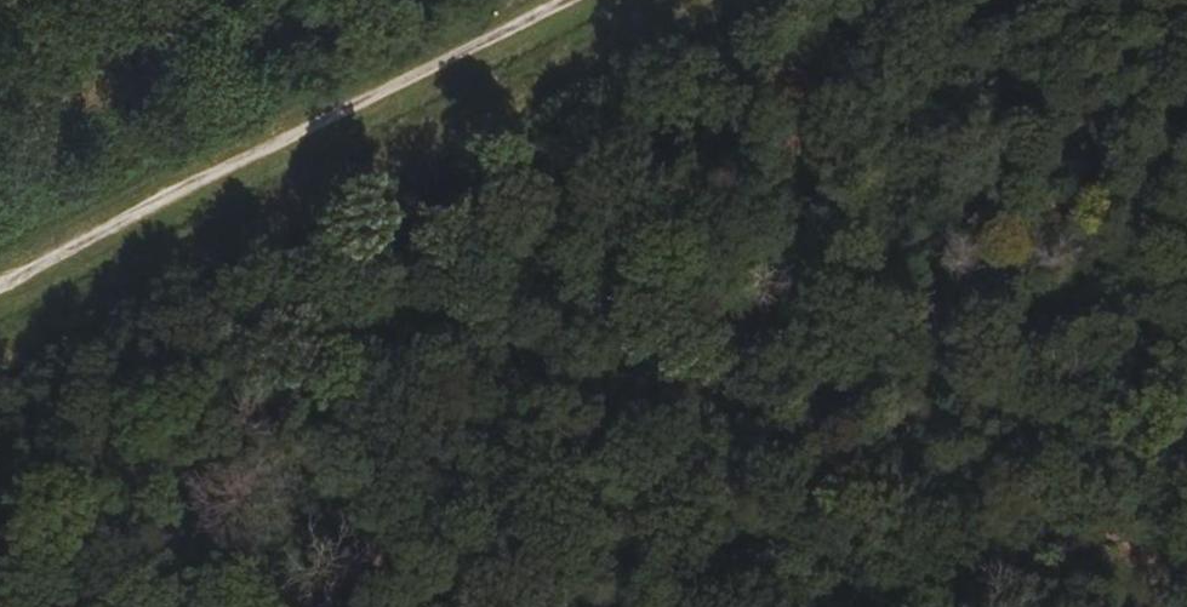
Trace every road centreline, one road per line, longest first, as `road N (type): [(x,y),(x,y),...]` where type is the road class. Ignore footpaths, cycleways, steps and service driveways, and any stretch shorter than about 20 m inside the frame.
road 1 (track): [(572,0),(0,284)]

